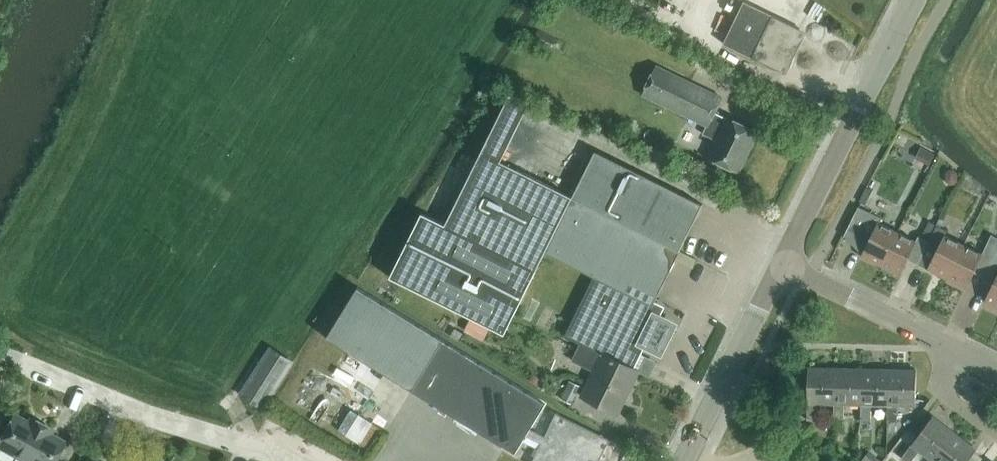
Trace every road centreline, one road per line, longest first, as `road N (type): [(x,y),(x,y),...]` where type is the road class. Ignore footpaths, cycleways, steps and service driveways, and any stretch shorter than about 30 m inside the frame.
road 1 (residential): [(287,460),(0,352)]
road 2 (tertiary): [(784,262),(919,0)]
road 3 (tertiary): [(684,460),(784,262)]
road 4 (residential): [(940,341),(784,262)]
road 5 (residential): [(940,341),(952,365),(953,400),(996,435)]

